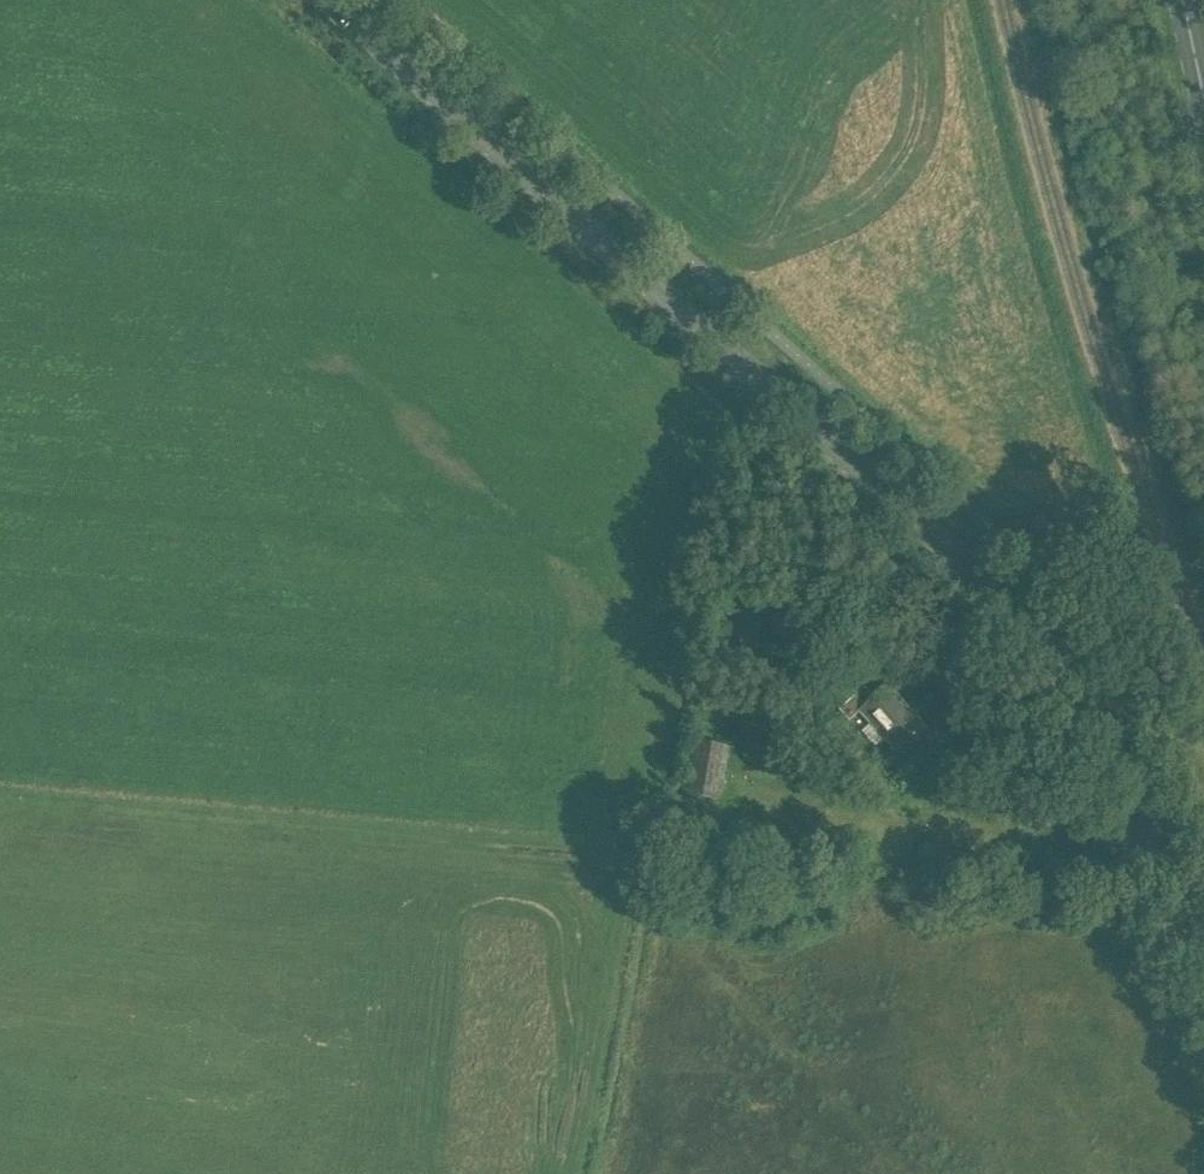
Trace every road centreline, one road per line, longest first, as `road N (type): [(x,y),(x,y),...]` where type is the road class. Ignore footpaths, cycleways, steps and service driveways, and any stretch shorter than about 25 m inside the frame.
road 1 (secondary): [(1203,936),(1096,720),(1035,632),(330,0)]
road 2 (primary): [(1203,119),(1178,0)]

